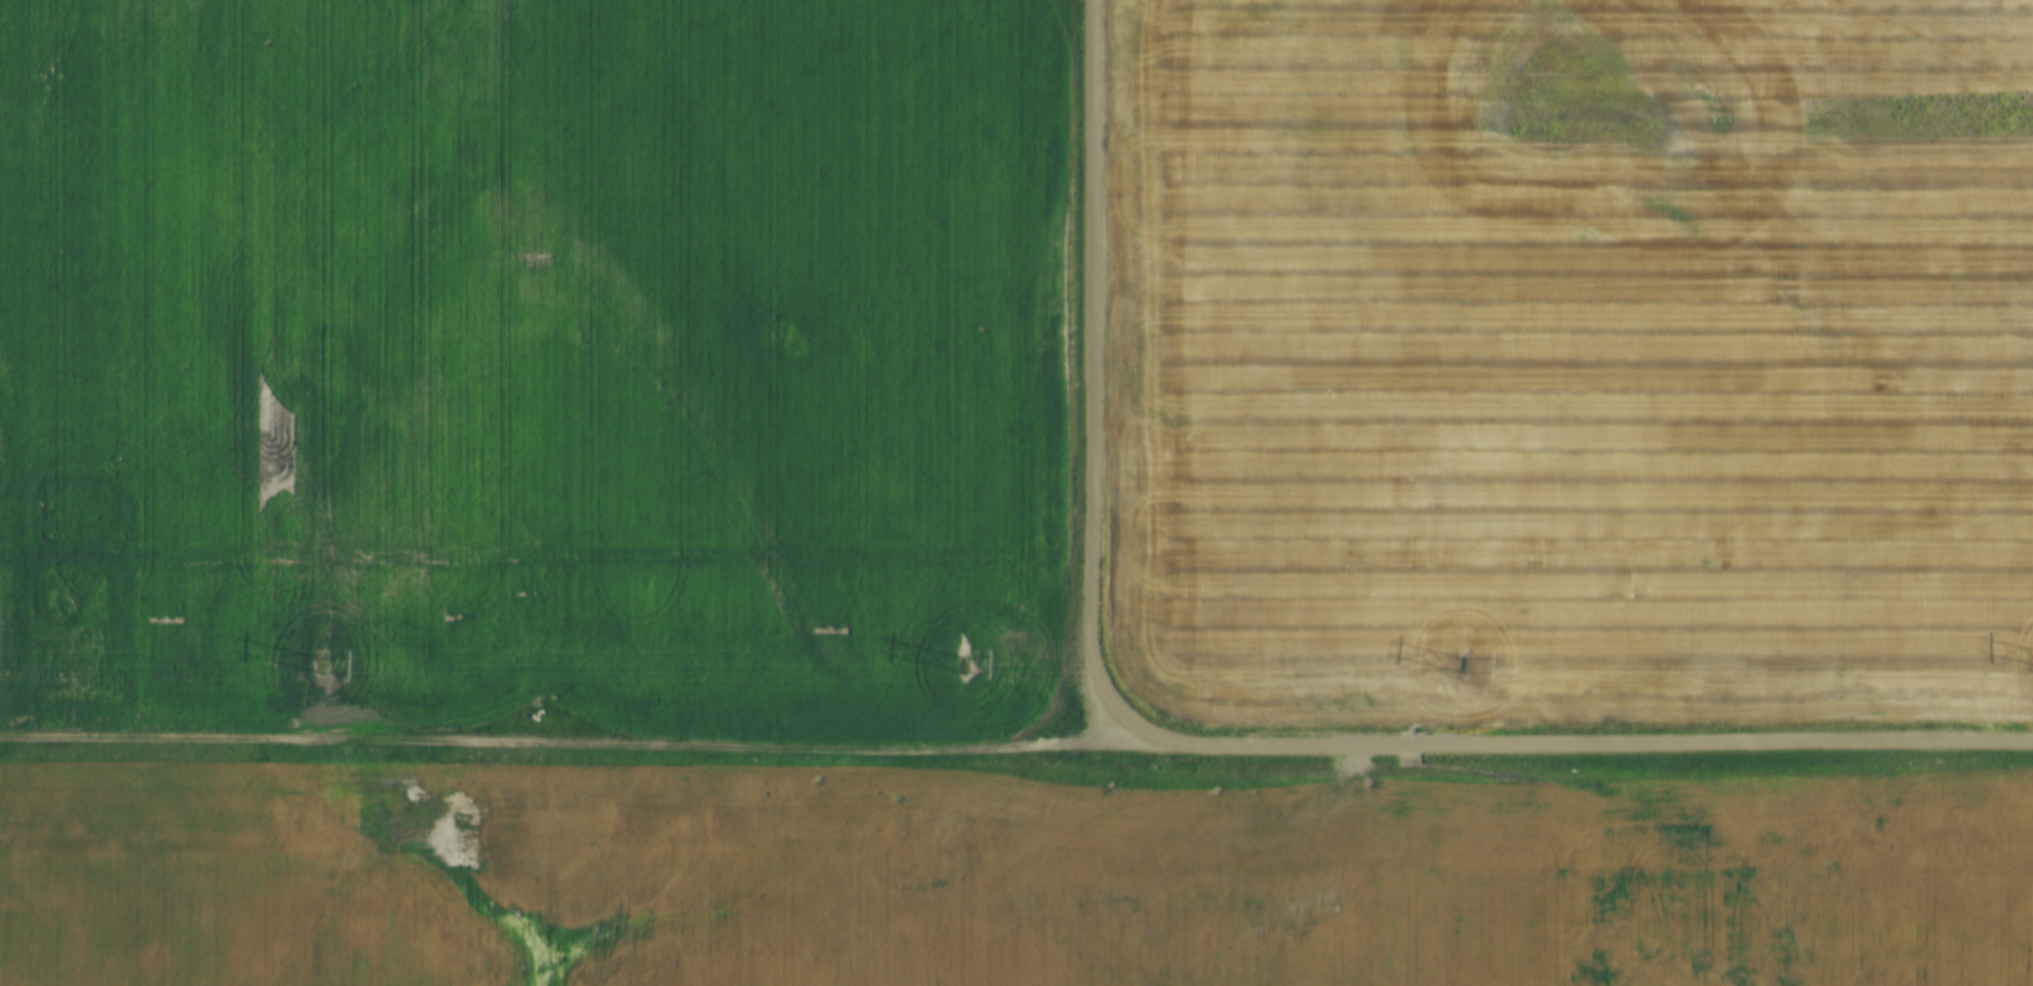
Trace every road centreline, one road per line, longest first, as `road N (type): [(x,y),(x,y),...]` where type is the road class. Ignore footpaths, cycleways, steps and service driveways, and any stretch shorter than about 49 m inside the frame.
road 1 (track): [(2032,739),(0,741)]

